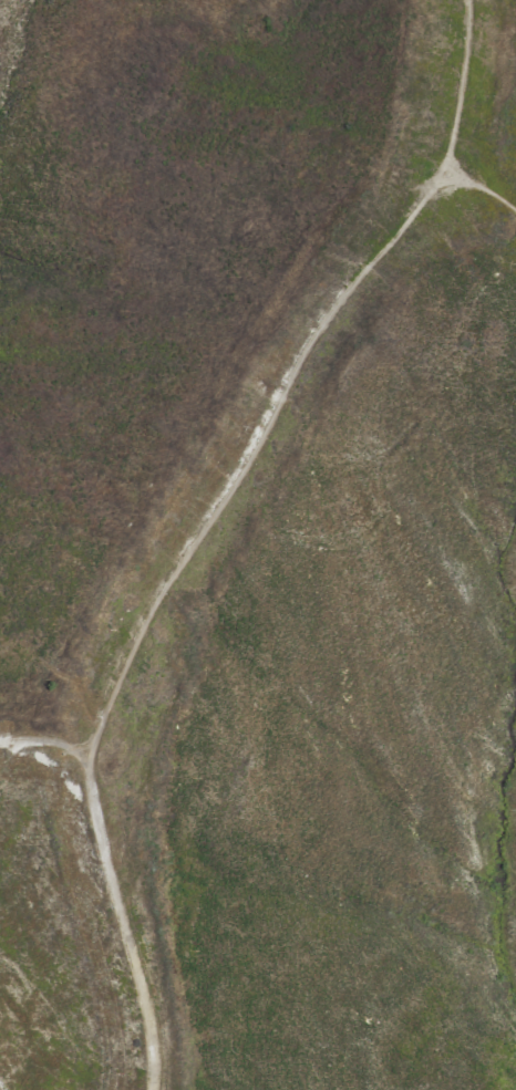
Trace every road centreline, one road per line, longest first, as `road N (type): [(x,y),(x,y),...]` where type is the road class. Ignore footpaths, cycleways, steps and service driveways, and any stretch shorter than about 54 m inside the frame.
road 1 (track): [(92,755),(105,687),(128,634),(214,510),(313,330),(447,175)]
road 2 (track): [(146,1089),(146,1029),(92,813),(92,755)]
road 3 (track): [(447,175),(466,0)]

